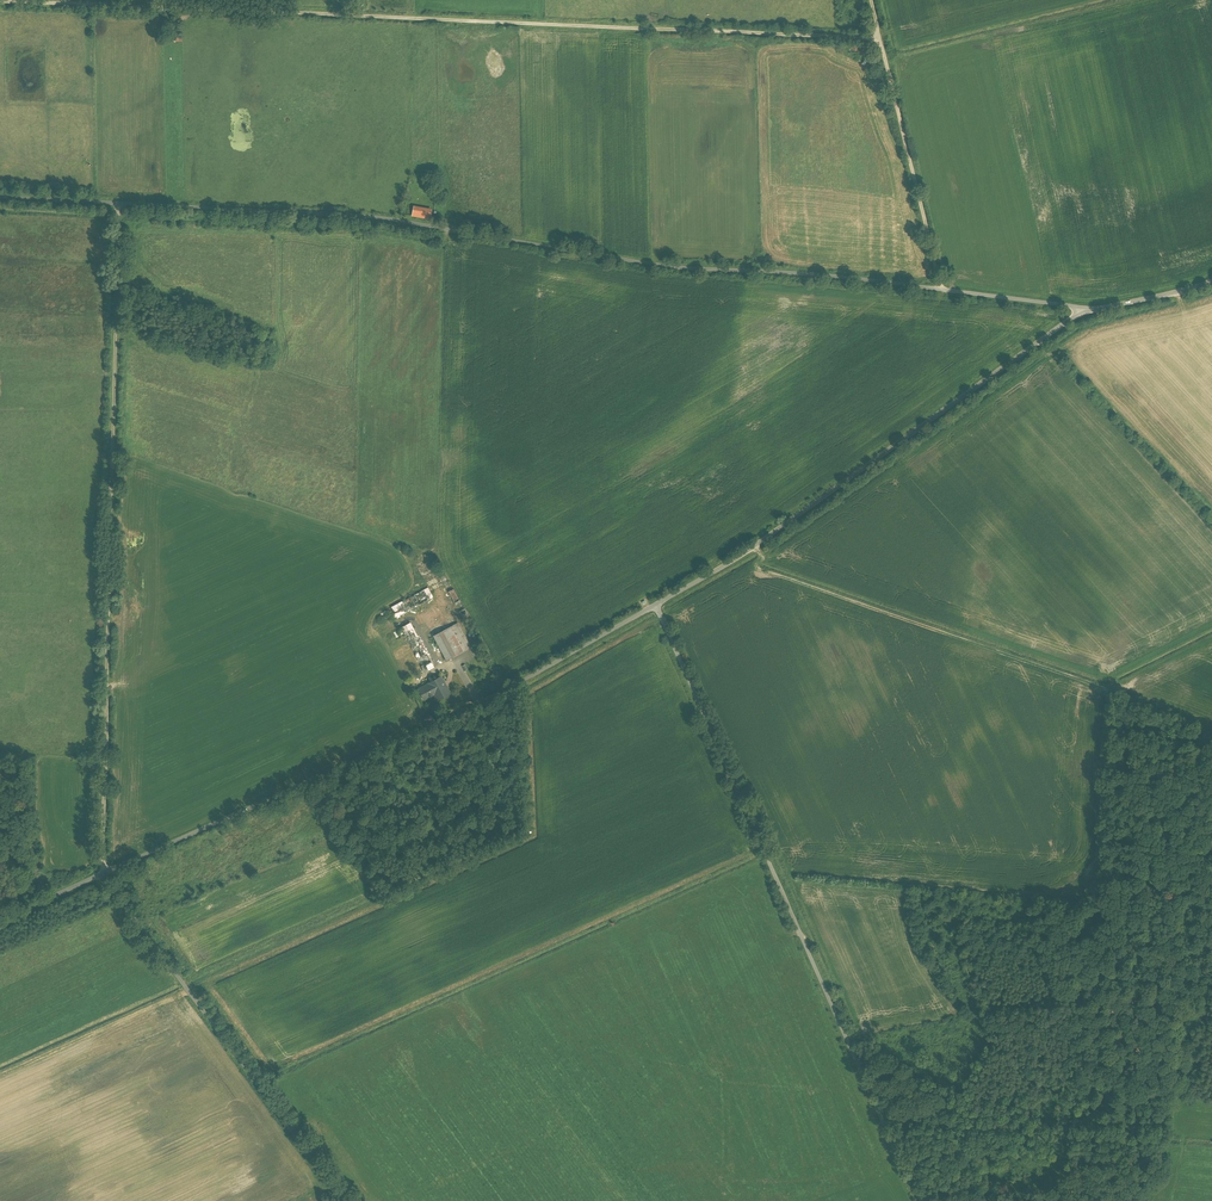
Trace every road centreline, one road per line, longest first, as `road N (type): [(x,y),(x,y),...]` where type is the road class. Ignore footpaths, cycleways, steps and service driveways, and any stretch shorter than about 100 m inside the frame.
road 1 (unclassified): [(1085,311),(801,272),(690,267),(379,216),(0,196)]
road 2 (track): [(0,0),(881,39)]
road 3 (track): [(119,202),(103,875)]
road 4 (unclassified): [(657,605),(923,1200)]
road 5 (unclassified): [(103,875),(523,678),(657,605)]
road 6 (unclassified): [(657,605),(757,544),(1085,311)]
road 7 (unclassified): [(103,875),(346,1200)]
road 8 (track): [(937,289),(872,0)]
road 9 (unclassified): [(1085,311),(1211,281)]

